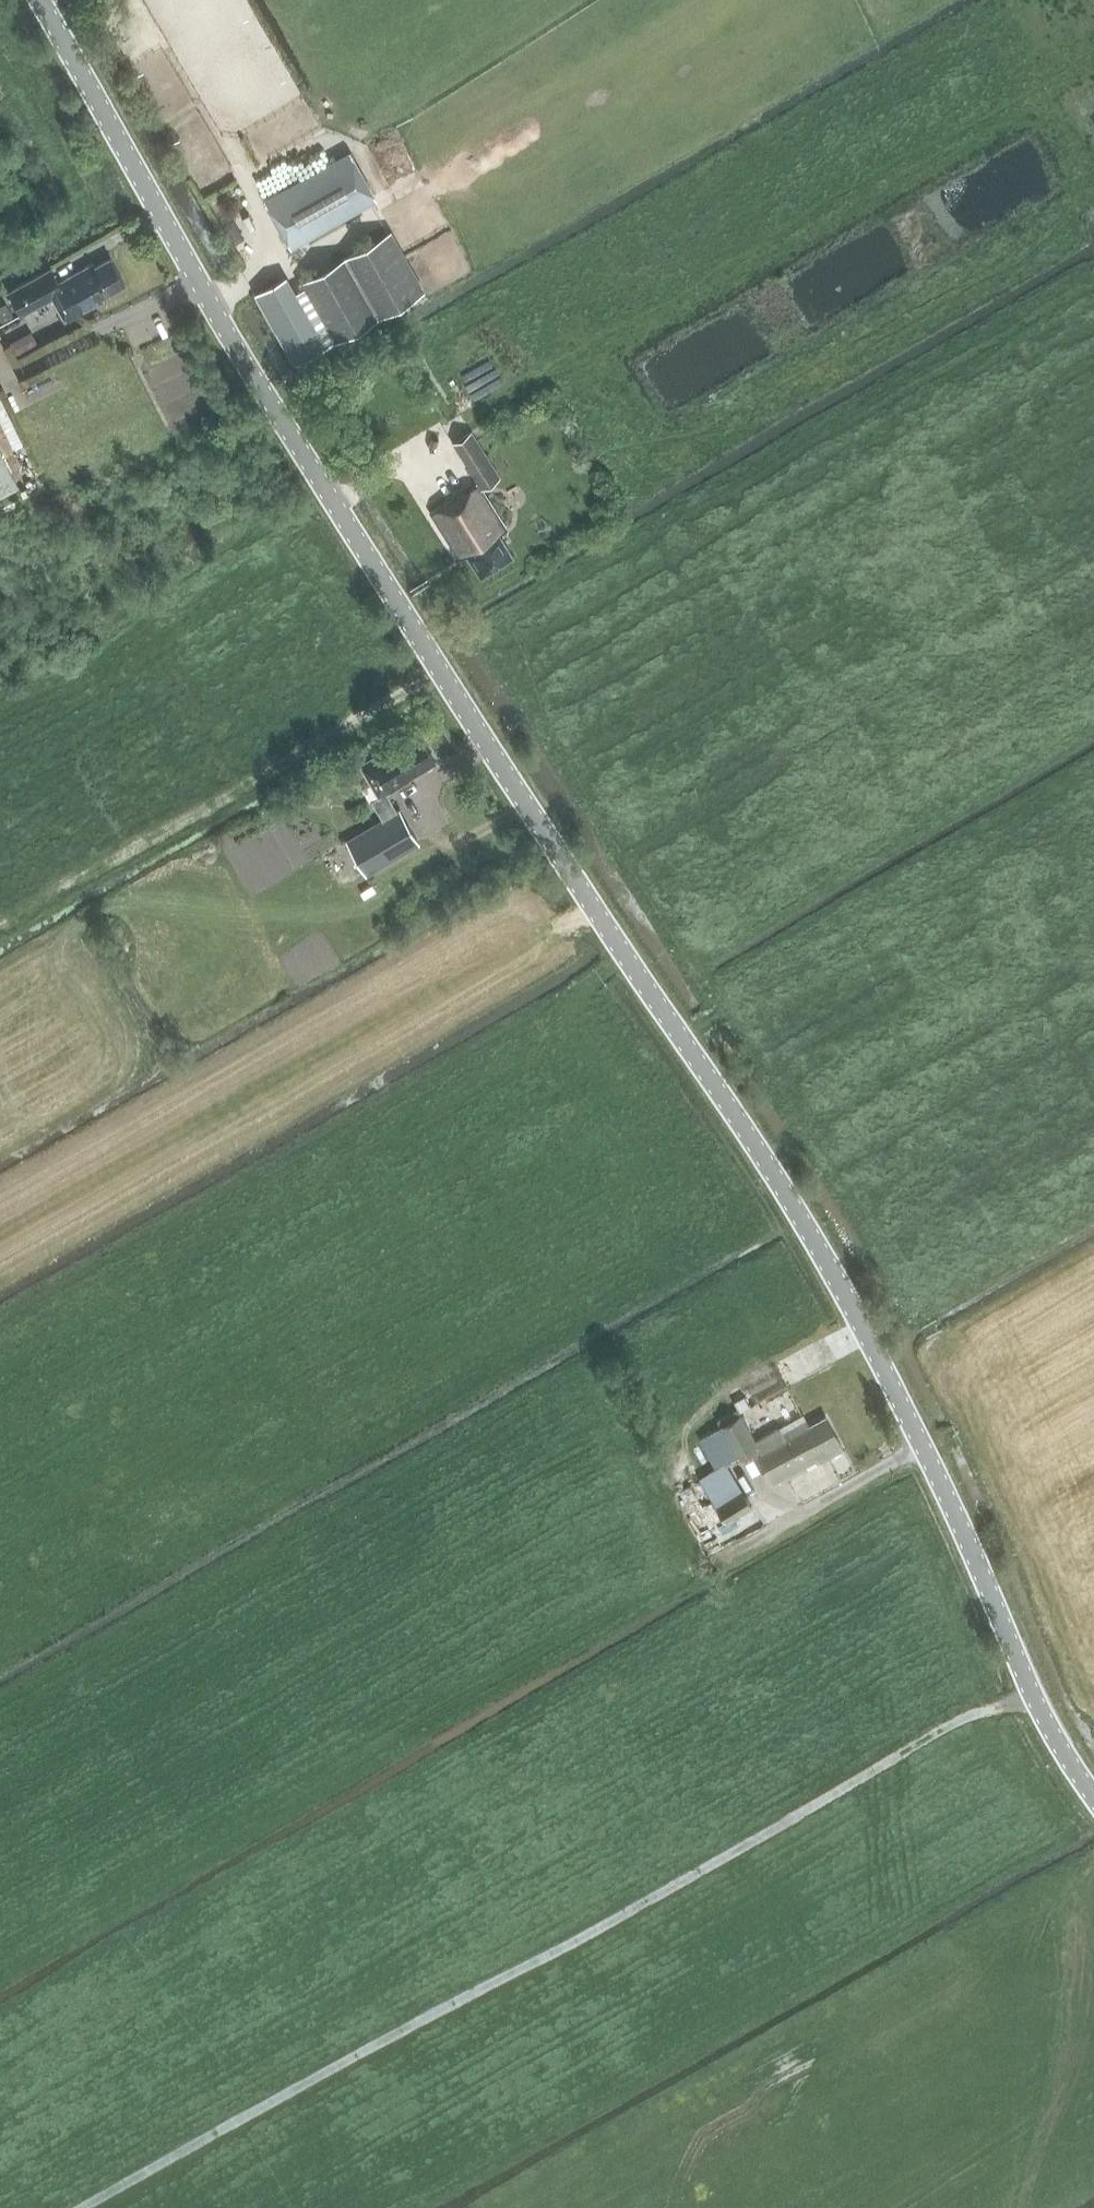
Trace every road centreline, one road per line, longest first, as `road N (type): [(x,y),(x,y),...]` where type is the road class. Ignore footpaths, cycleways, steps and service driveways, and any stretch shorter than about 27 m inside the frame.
road 1 (tertiary): [(1093,1801),(1041,1715),(945,1492),(844,1290),(556,859),(216,314),(32,0)]

